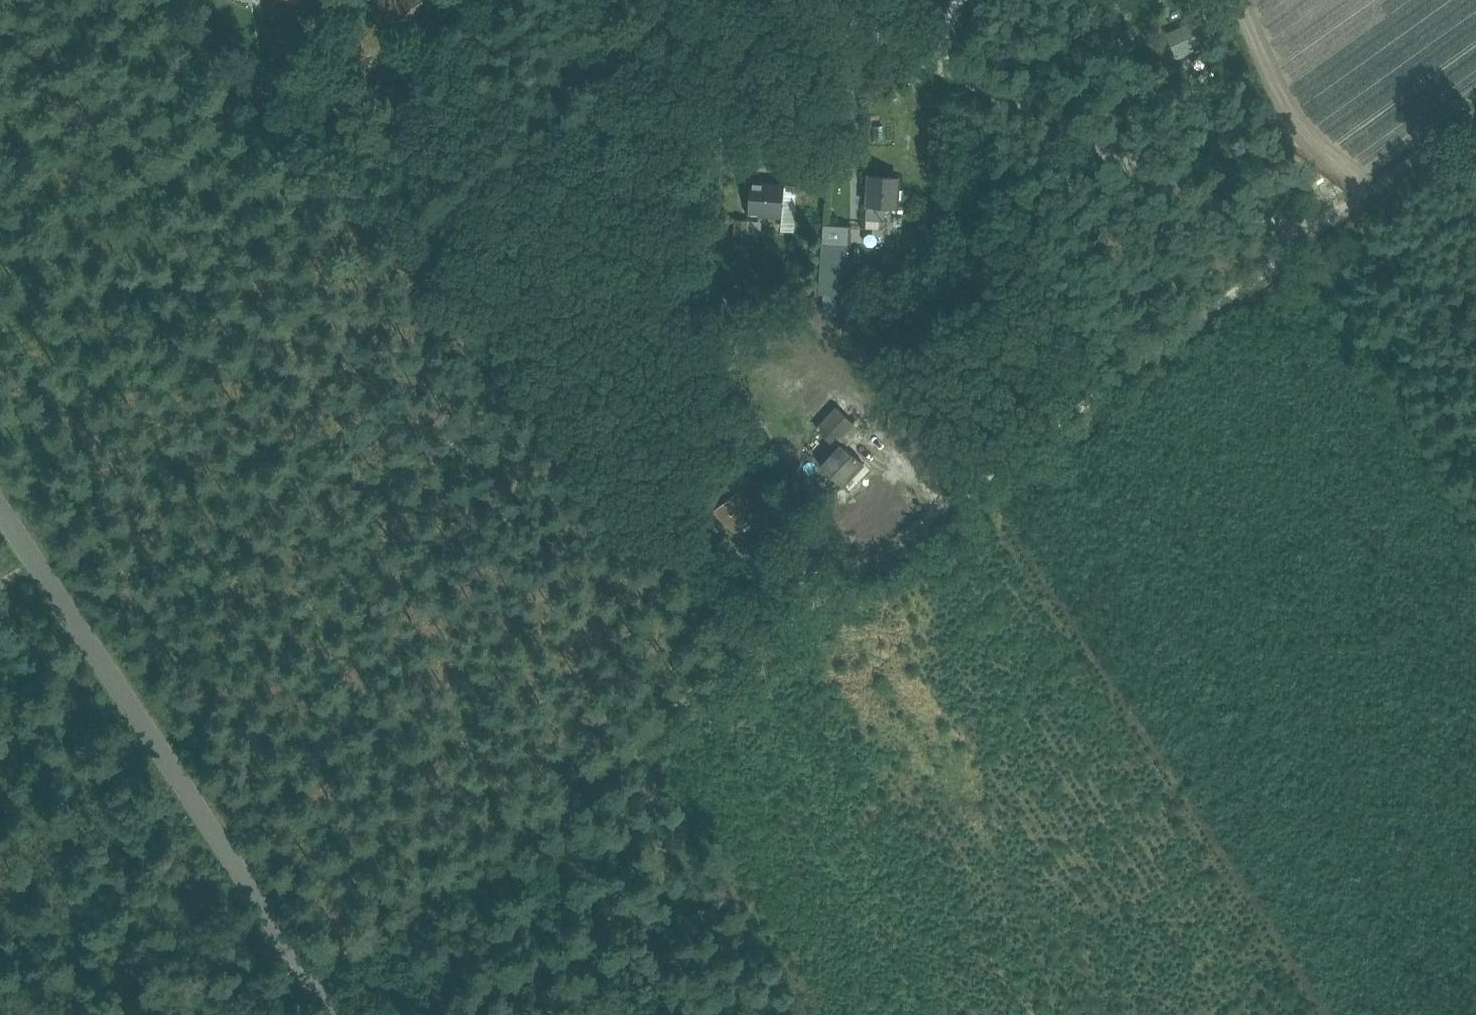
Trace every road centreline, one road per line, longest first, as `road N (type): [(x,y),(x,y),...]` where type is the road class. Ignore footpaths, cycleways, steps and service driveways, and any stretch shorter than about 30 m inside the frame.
road 1 (track): [(752,651),(1475,120)]
road 2 (unclassified): [(333,1014),(0,510)]
road 3 (unclassified): [(1307,241),(793,0)]

